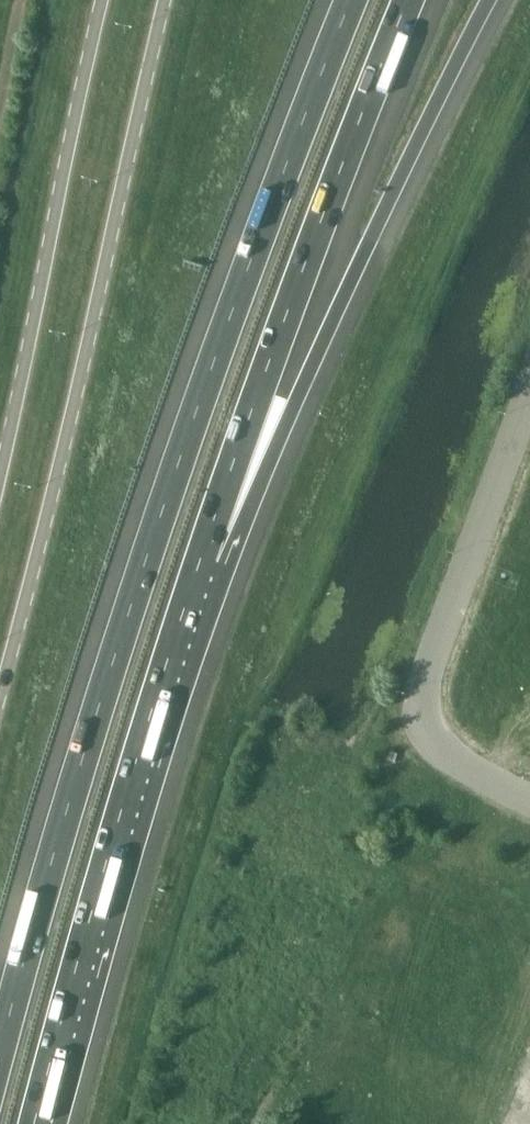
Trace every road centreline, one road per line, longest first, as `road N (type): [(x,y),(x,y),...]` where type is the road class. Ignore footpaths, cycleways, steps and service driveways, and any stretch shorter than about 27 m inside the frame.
road 1 (motorway): [(353,0),(165,507),(0,1052)]
road 2 (secondary): [(0,699),(166,0)]
road 3 (motorway): [(202,556),(296,401),(490,0)]
road 4 (motorway): [(202,556),(409,0)]
road 5 (motorway): [(35,1123),(202,556)]
road 6 (secondary): [(102,0),(0,484)]
road 7 (unclassified): [(529,796),(446,744),(429,718),(425,681),(529,390)]

